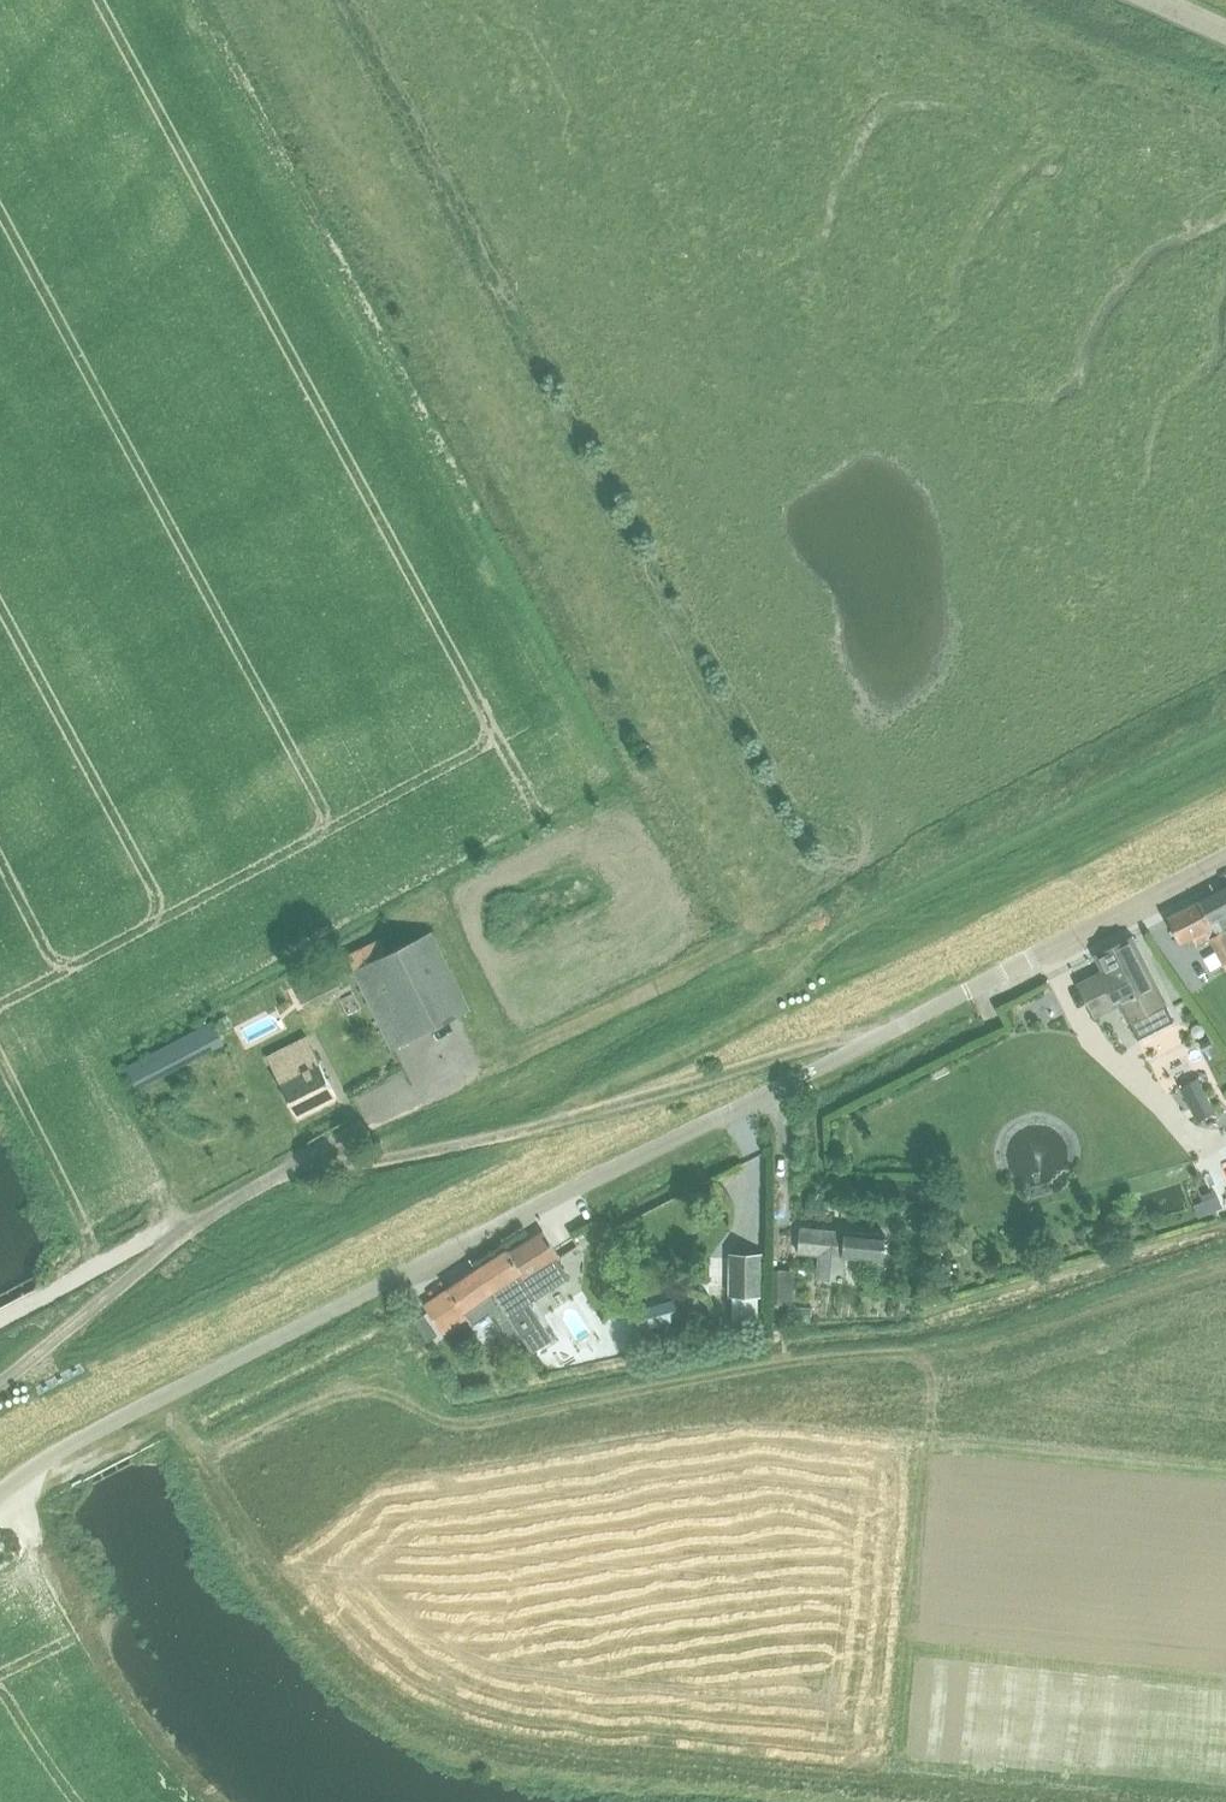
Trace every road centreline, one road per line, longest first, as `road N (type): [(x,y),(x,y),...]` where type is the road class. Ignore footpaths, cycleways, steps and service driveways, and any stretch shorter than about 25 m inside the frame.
road 1 (unclassified): [(0,1493),(52,1454),(972,987)]
road 2 (track): [(296,1163),(388,1160),(497,1139),(767,1060),(864,1044)]
road 3 (residential): [(972,987),(1225,861)]
road 4 (track): [(0,1320),(185,1226)]

